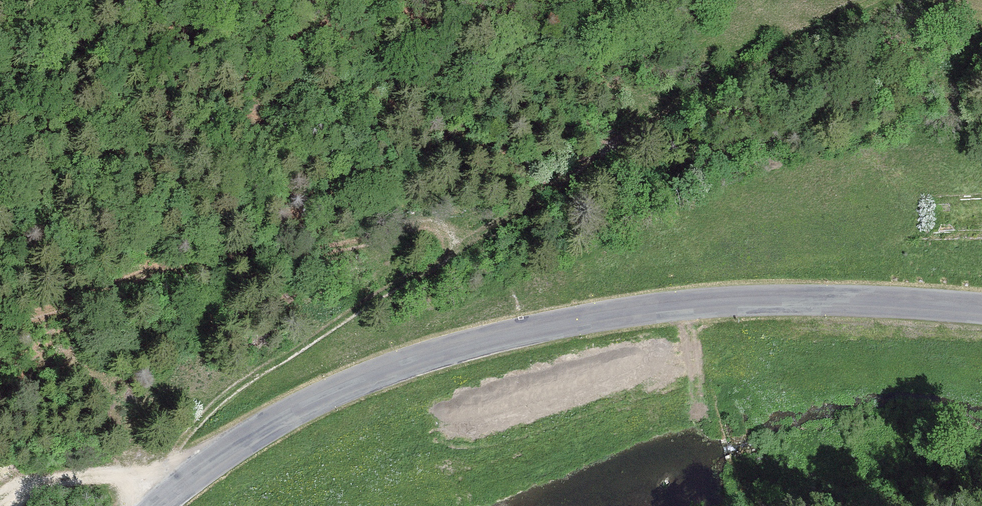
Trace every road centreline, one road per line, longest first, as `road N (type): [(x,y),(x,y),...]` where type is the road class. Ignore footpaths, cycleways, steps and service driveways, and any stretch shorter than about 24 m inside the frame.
road 1 (secondary): [(981,307),(733,301),(510,333),(312,397),(157,505)]
road 2 (track): [(179,484),(171,458),(228,394),(460,245),(428,228),(326,251),(212,257),(0,326)]
road 3 (track): [(460,245),(627,136),(874,0)]
road 4 (track): [(179,484),(55,478),(12,494),(7,505)]

